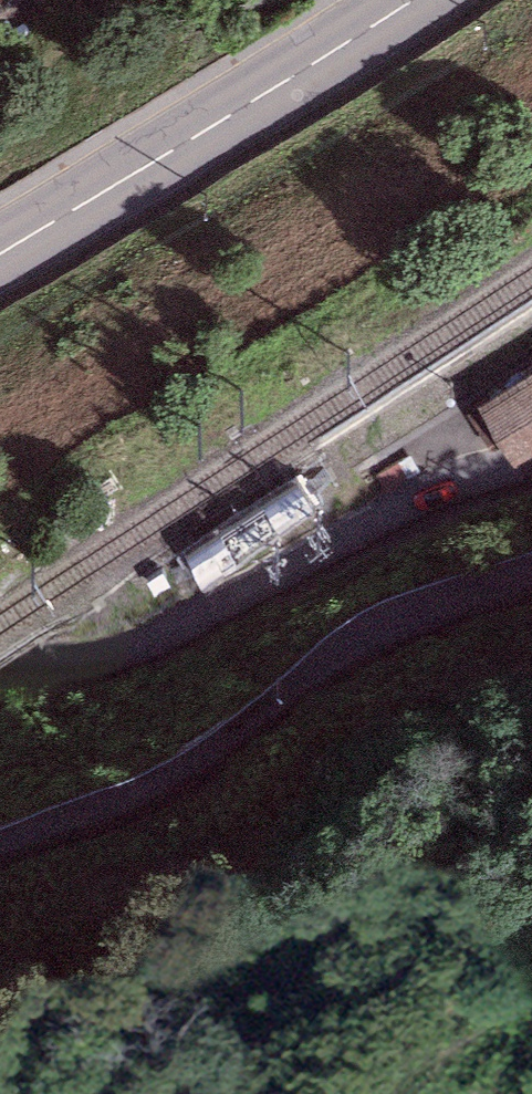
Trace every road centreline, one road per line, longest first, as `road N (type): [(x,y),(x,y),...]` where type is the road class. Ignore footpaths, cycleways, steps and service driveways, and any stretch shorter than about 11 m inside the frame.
road 1 (residential): [(0,852),(146,787),(282,712),(389,636),(531,583)]
road 2 (residential): [(0,663),(57,665),(159,638),(465,476),(531,457)]
road 3 (secondary): [(0,254),(414,0)]

